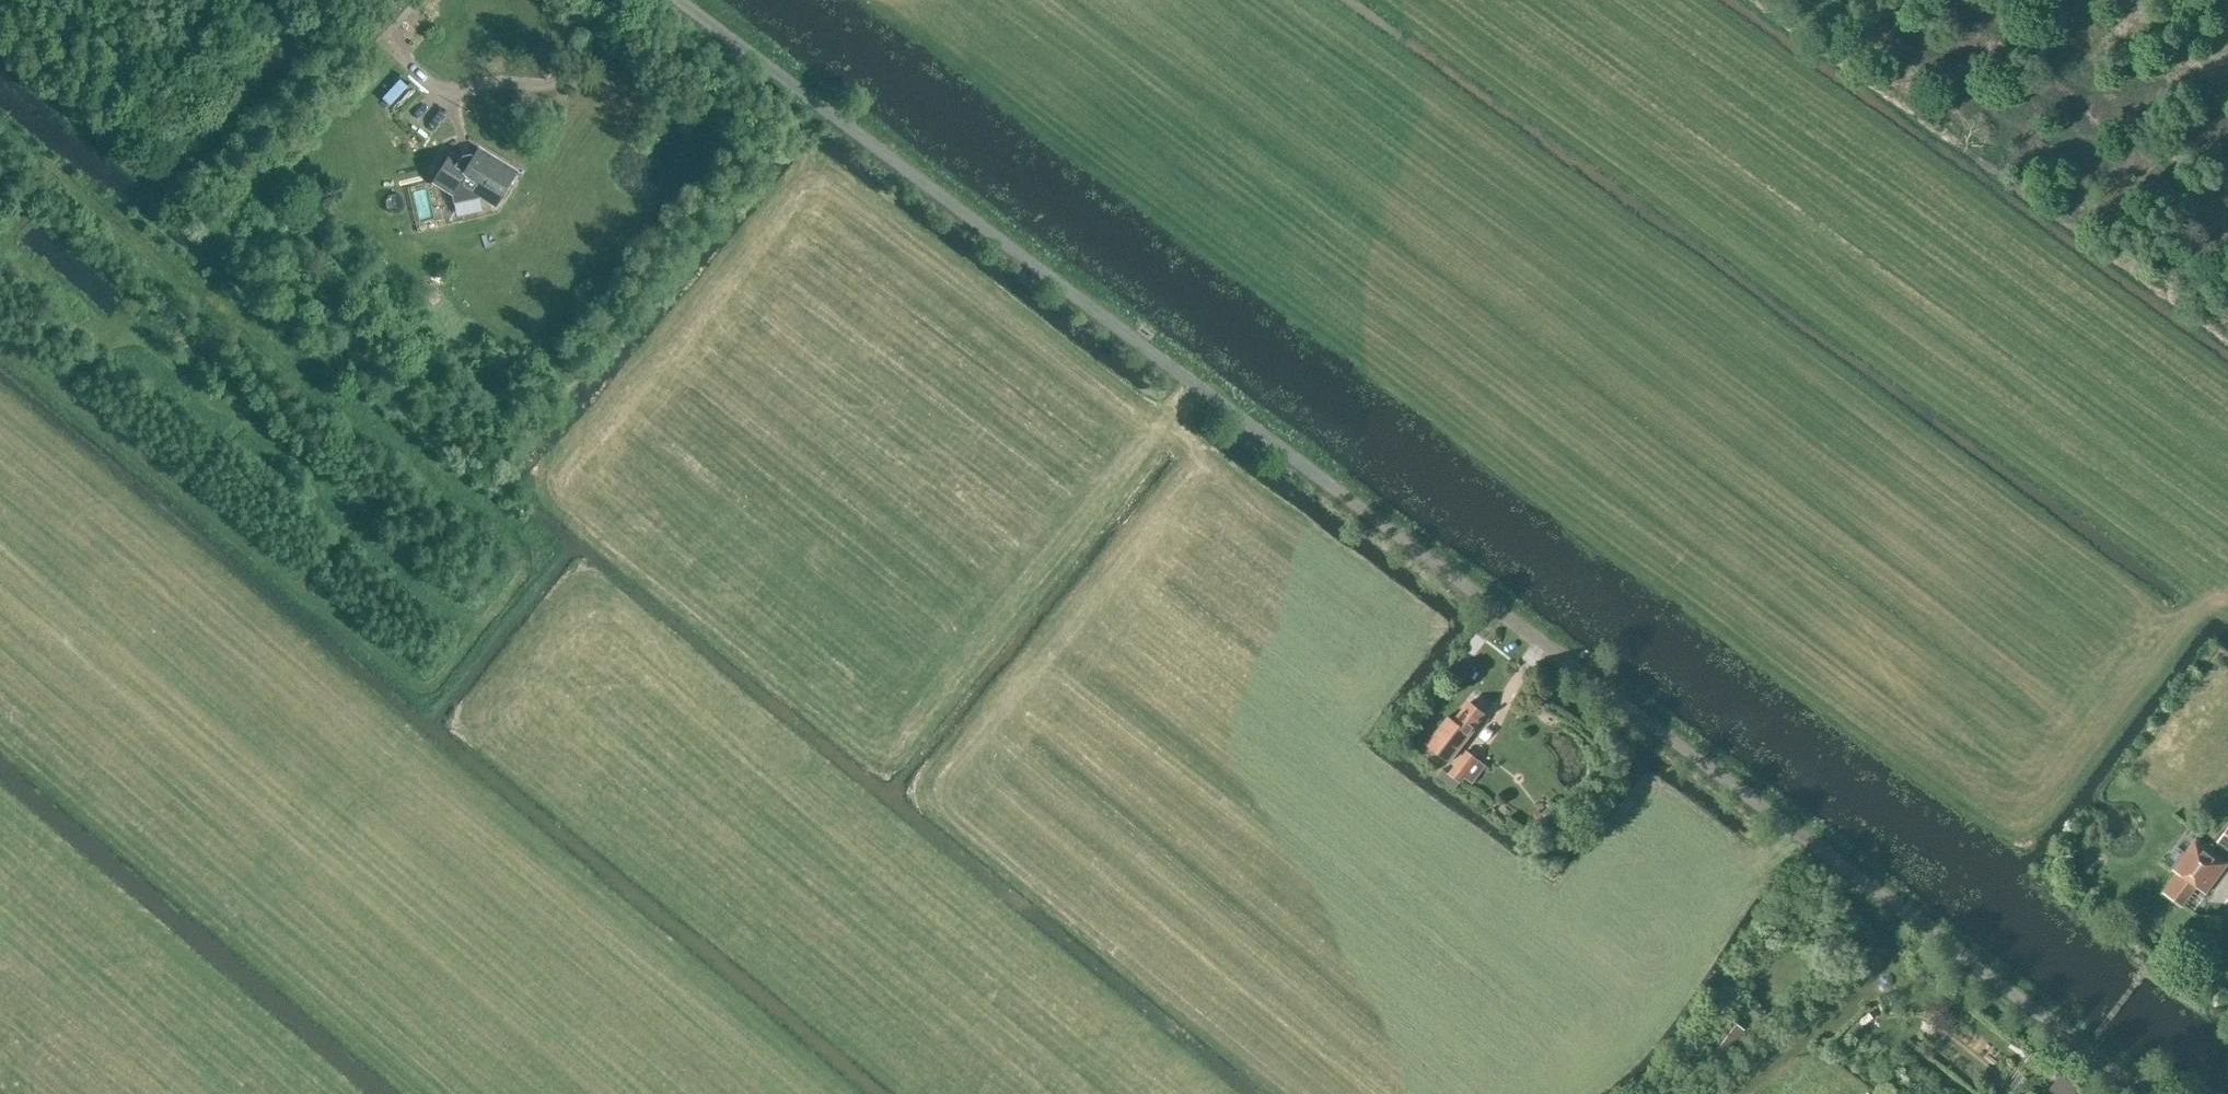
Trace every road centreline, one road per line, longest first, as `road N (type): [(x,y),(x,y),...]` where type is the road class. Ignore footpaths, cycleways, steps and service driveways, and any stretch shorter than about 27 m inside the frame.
road 1 (unclassified): [(2156,1093),(673,0)]

